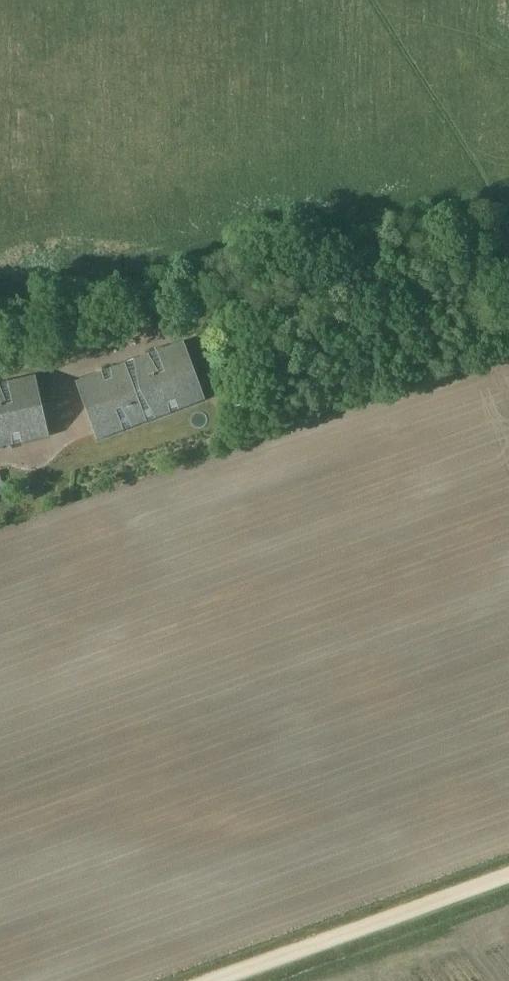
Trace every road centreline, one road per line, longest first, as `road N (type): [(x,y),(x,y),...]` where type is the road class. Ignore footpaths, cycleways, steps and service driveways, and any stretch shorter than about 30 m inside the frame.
road 1 (track): [(217,980),(508,876)]

